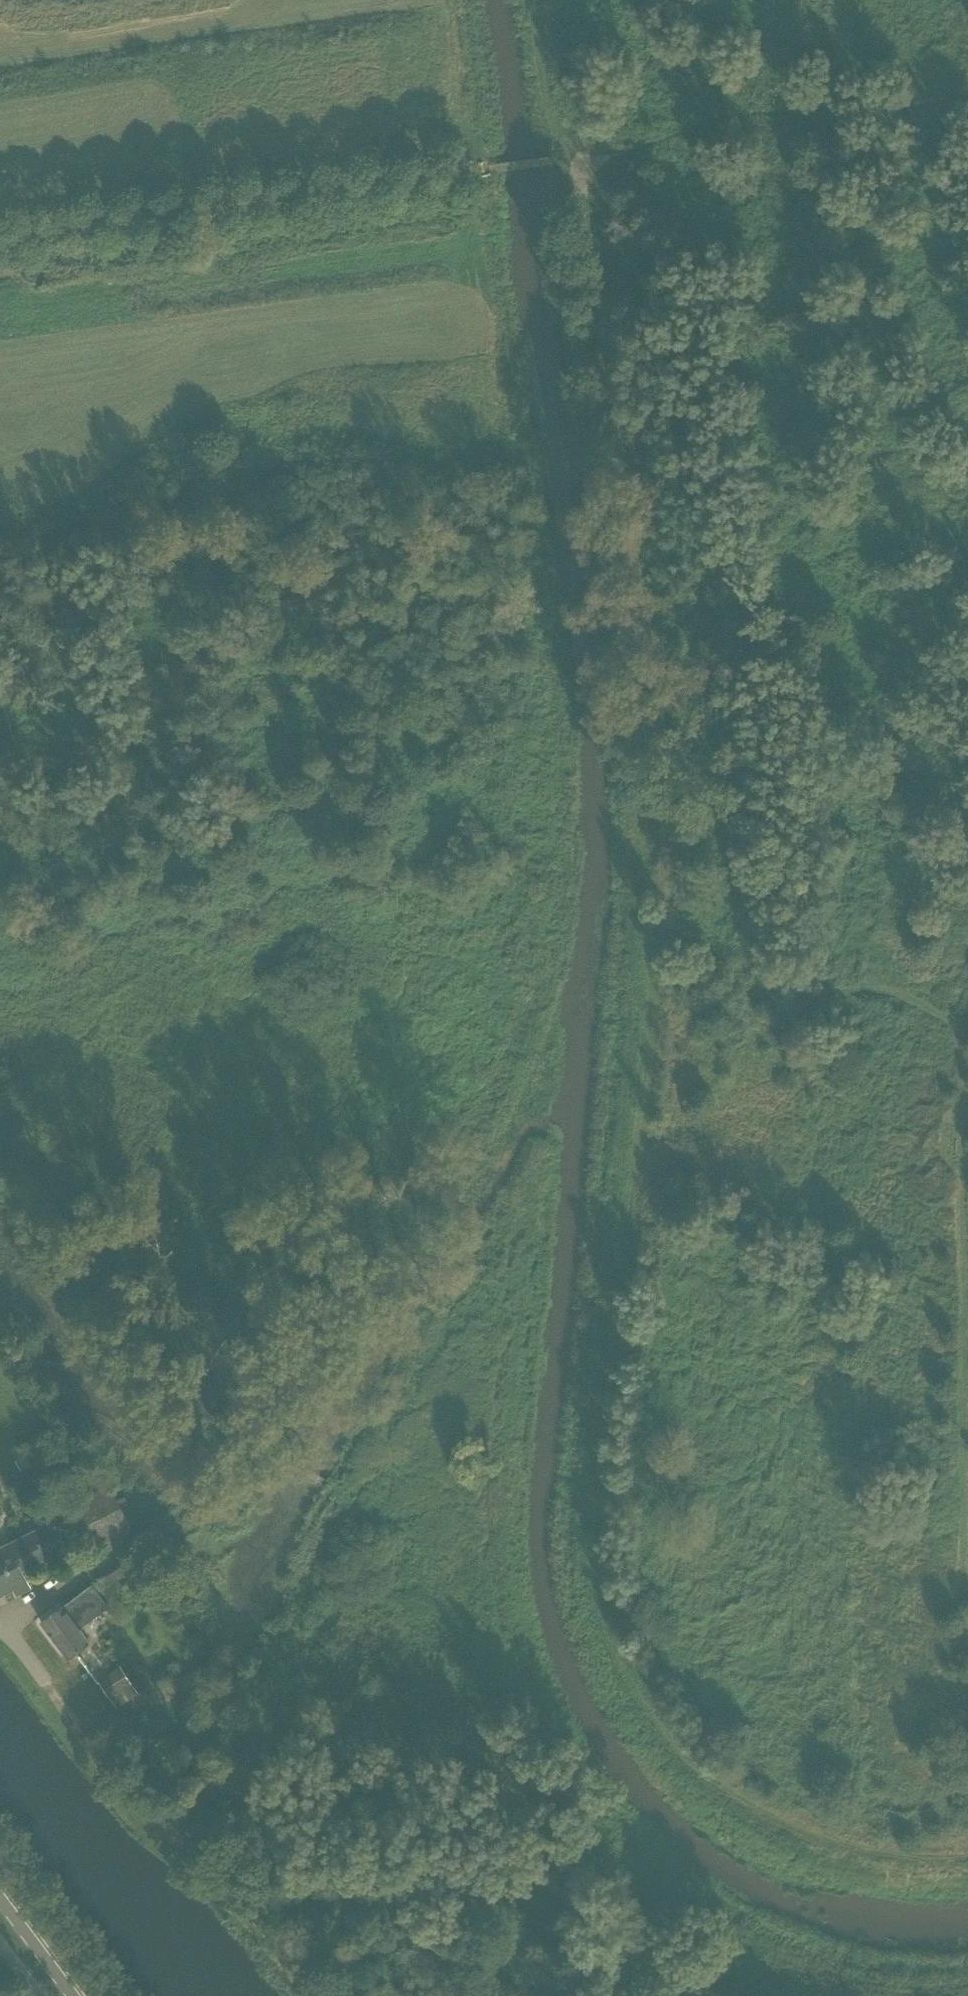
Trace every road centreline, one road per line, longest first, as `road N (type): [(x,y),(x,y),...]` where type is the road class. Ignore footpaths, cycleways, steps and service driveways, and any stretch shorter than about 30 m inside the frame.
road 1 (track): [(967,1843),(879,1839),(779,1809),(707,1757),(658,1696),(628,1636),(612,1553),(608,1457),(675,940)]
road 2 (track): [(764,1001),(881,995),(957,1037),(965,1340),(958,1594),(967,1751)]
road 3 (track): [(675,940),(669,797),(575,161)]
road 4 (track): [(45,1683),(139,1811),(210,1875)]
road 5 (track): [(329,1995),(210,1875)]
road 6 (secondary): [(83,1995),(0,1885)]

